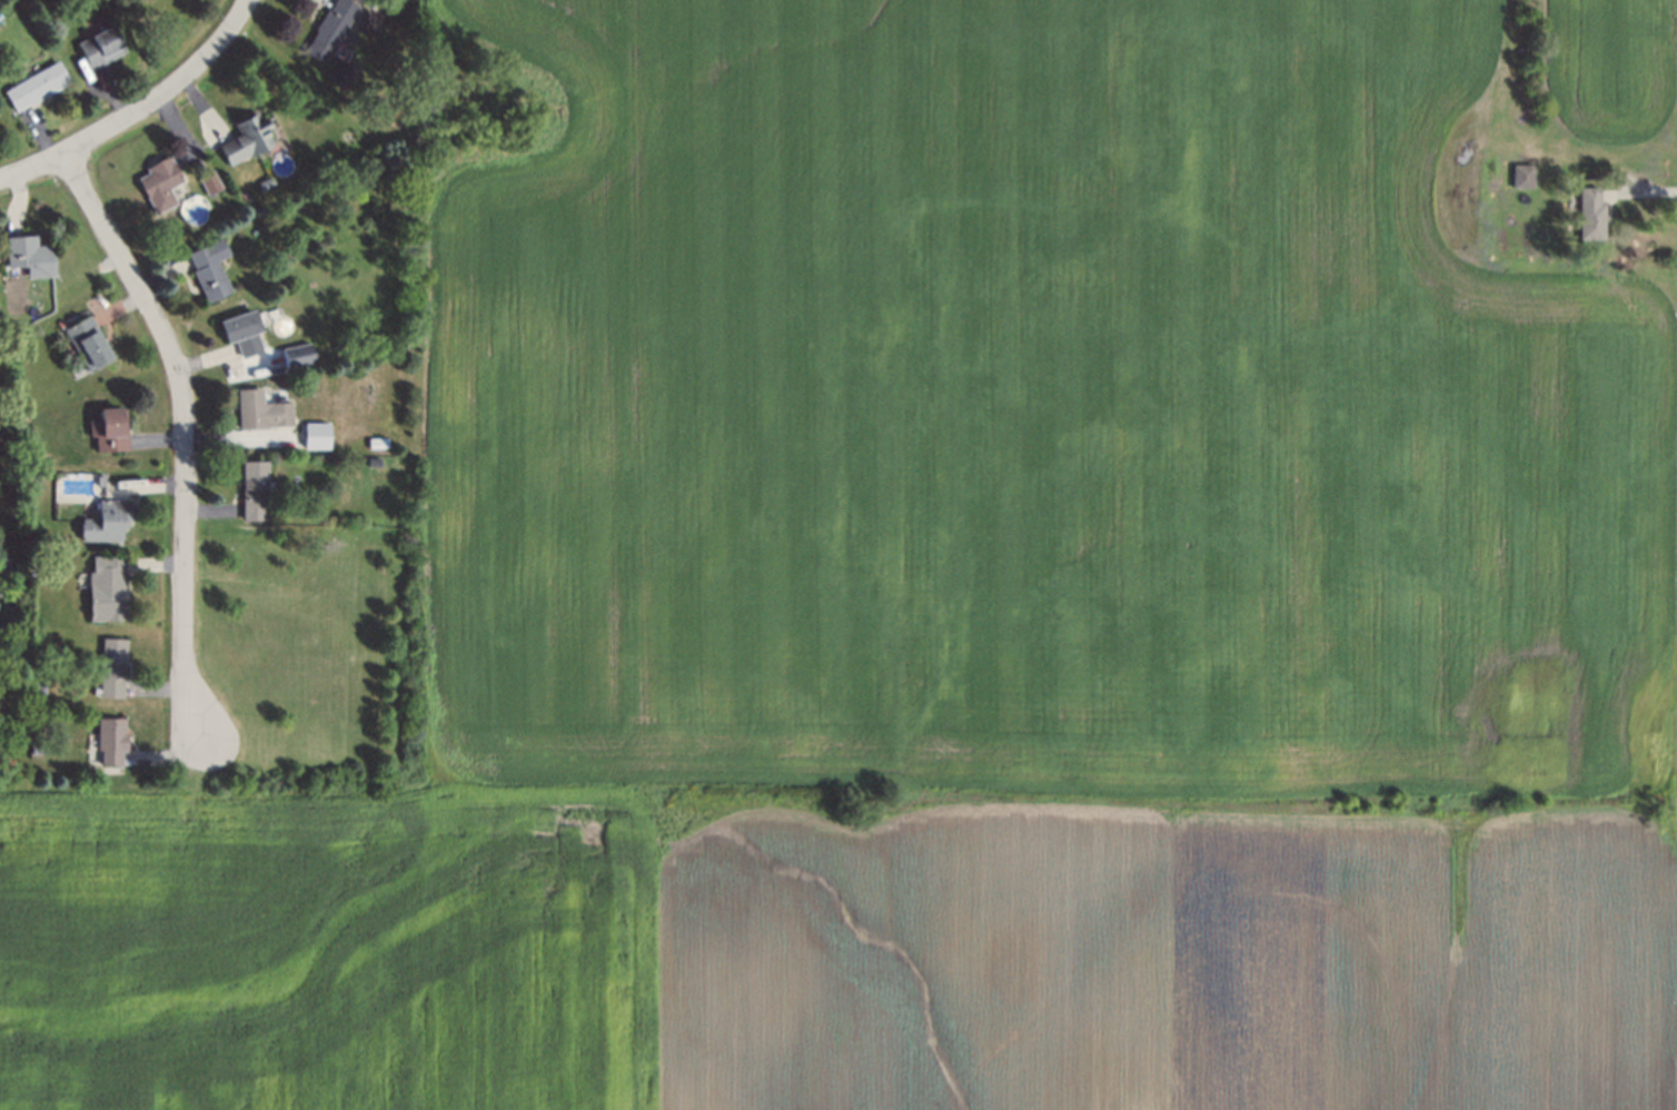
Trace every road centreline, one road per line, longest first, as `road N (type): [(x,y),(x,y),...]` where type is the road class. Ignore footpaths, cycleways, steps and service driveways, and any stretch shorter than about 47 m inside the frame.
road 1 (residential): [(63,156),(177,374),(180,664),(201,745)]
road 2 (residential): [(162,90),(63,156),(0,178)]
road 3 (residential): [(243,0),(214,47),(162,90)]

